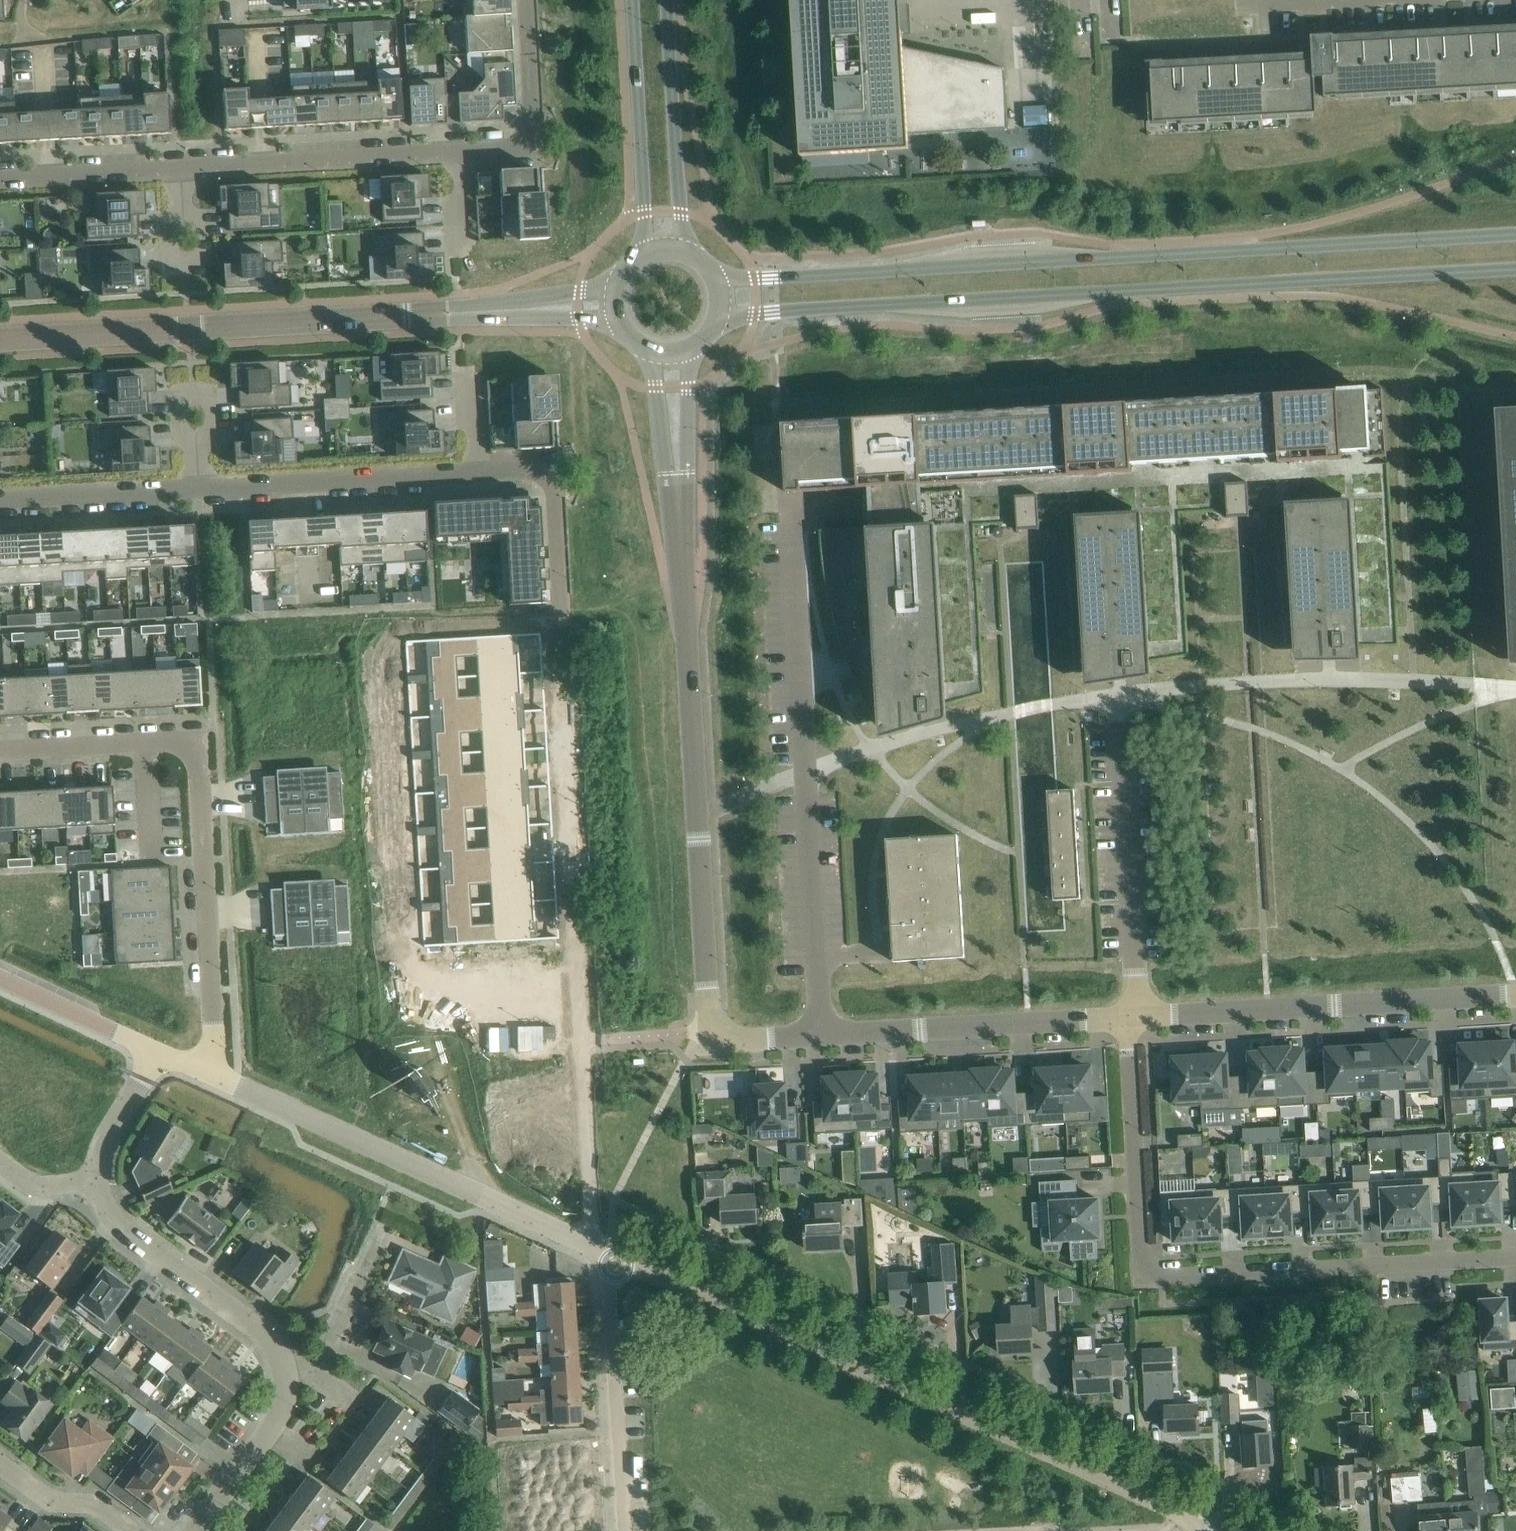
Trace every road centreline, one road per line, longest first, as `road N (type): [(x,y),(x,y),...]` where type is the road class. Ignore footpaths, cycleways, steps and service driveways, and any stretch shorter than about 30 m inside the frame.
road 1 (tertiary): [(709,337),(781,314),(1515,271)]
road 2 (tertiary): [(1515,236),(755,282),(707,272)]
road 3 (unclassified): [(807,774),(949,727),(1117,695),(1323,678),(1515,689)]
road 4 (unclassified): [(1210,1526),(607,1253)]
road 5 (residential): [(1128,1018),(1144,1277),(1515,1258)]
road 6 (unclassified): [(563,626),(594,1247)]
road 7 (residential): [(0,751),(193,744),(214,1045),(204,1071)]
road 8 (residential): [(0,339),(448,314)]
road 9 (unclassified): [(594,1247),(204,1071)]
road 10 (residential): [(1137,1017),(1515,995)]
road 11 (unclassified): [(860,509),(791,514),(807,774)]
road 12 (residential): [(698,815),(711,1026),(731,1041),(820,1035)]
road 13 (residential): [(1118,703),(1137,1017)]
road 14 (residential): [(820,1035),(1128,1018)]
road 15 (residential): [(180,169),(459,153)]
road 16 (residential): [(625,1530),(607,1253)]
road 17 (residential): [(200,489),(477,474)]
road 18 (residential): [(286,1374),(258,1329),(116,1224),(100,1183)]
road 19 (tertiary): [(632,0),(642,217),(636,267)]
road 20 (tertiary): [(694,262),(680,214),(666,0)]
road 21 (unclassified): [(807,774),(820,1035)]
road 22 (residential): [(649,353),(684,583)]
road 23 (residential): [(684,583),(698,815)]
road 24 (residential): [(684,583),(687,353)]
road 25 (residential): [(477,474),(530,471),(555,483),(563,626)]
road 26 (residential): [(0,501),(200,489)]
road 27 (residential): [(286,1374),(313,1373),(384,1228)]
road 28 (residential): [(194,1530),(280,1417),(286,1374)]
road 29 (residential): [(625,280),(580,295),(448,314)]
road 30 (residential): [(0,179),(180,169)]
road 31 (unclassified): [(157,1051),(0,979)]
road 32 (residential): [(448,314),(618,318)]
road 33 (residential): [(133,1530),(95,1503),(52,1501),(0,1464)]
road 34 (residential): [(100,1183),(102,1144),(157,1051)]
road 35 (residential): [(525,0),(528,143)]

